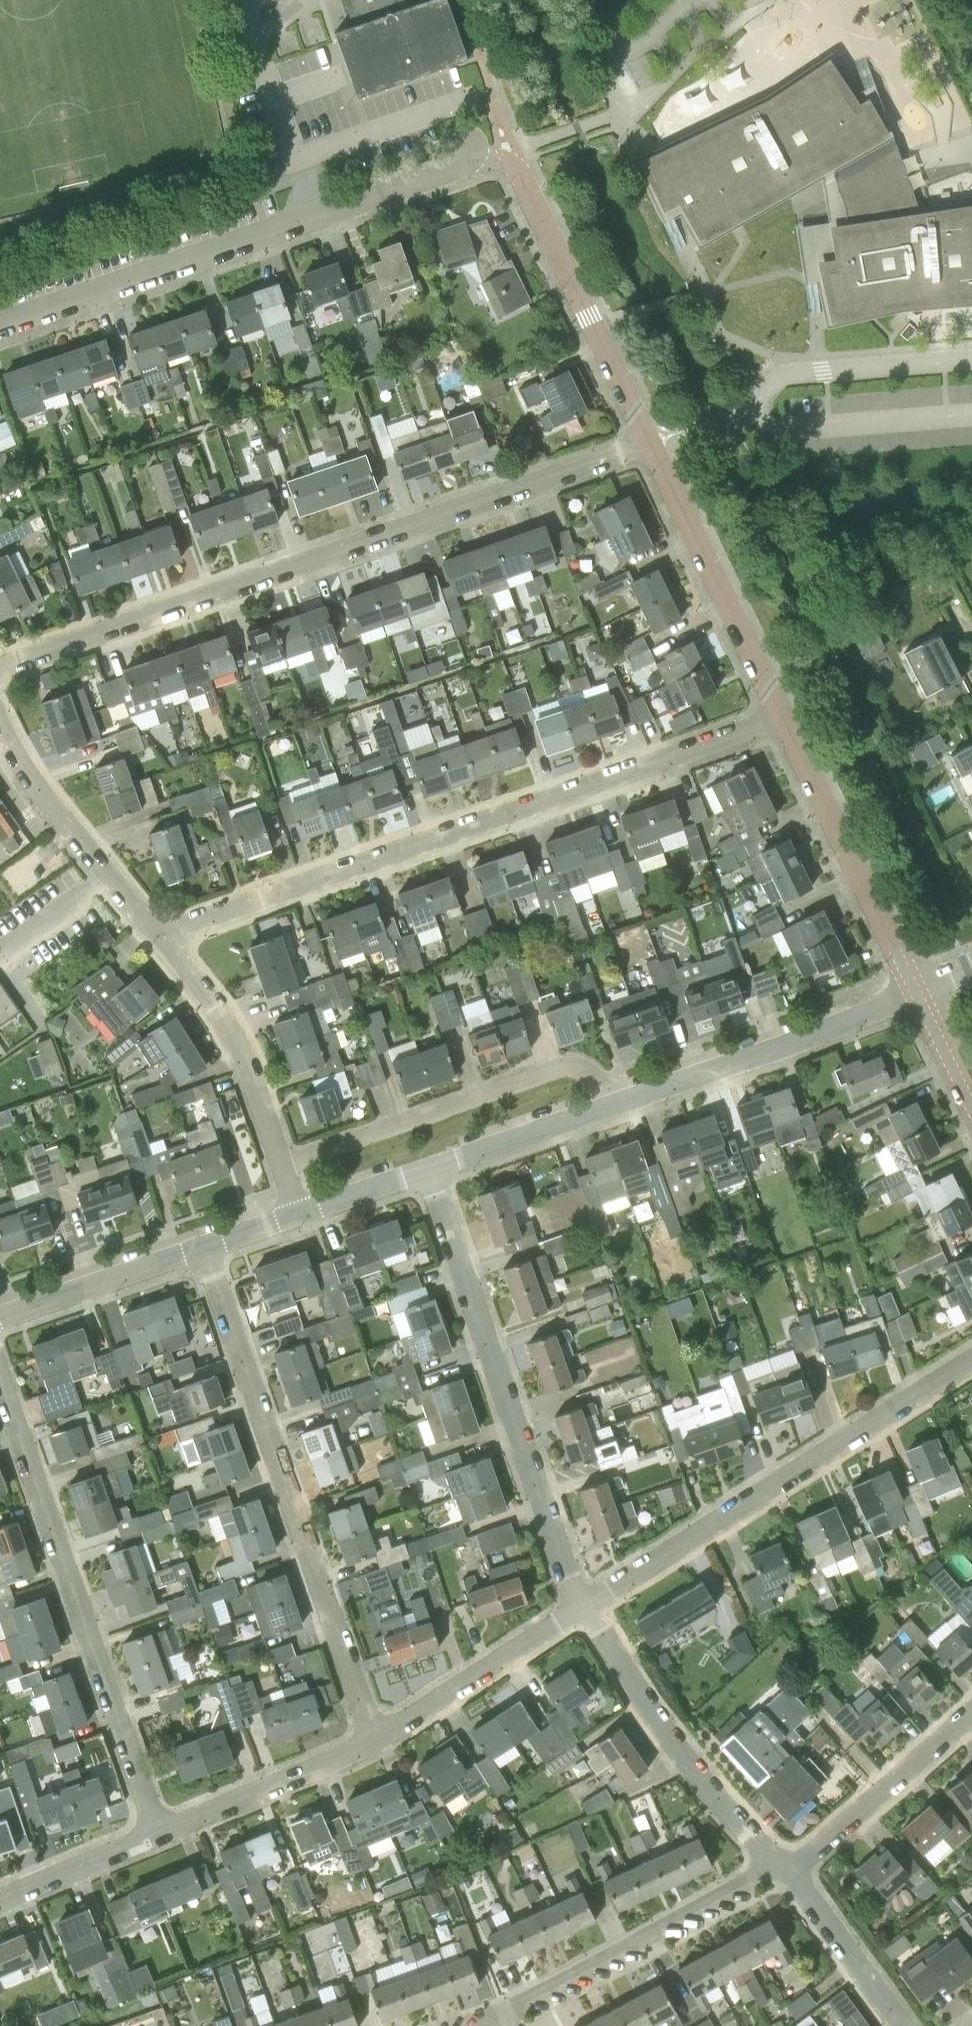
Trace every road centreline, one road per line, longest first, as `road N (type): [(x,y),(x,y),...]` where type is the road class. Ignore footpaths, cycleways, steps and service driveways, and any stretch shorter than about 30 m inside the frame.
road 1 (residential): [(0,672),(647,443)]
road 2 (residential): [(158,935),(778,719)]
road 3 (residential): [(0,327),(471,158),(507,162)]
road 4 (residential): [(374,1743),(205,1249)]
road 5 (residential): [(159,1831),(0,1378)]
road 6 (residential): [(582,1609),(430,1171)]
road 7 (residential): [(582,1609),(971,1360)]
road 8 (residential): [(281,1162),(558,1068),(588,1074),(609,1107)]
road 9 (residential): [(492,2025),(525,1996),(782,1865)]
road 10 (residential): [(782,1865),(708,1790),(582,1609)]
road 11 (residential): [(609,1107),(914,993)]
road 12 (residential): [(647,443),(529,188),(507,162)]
road 13 (residential): [(914,993),(778,719)]
road 14 (residential): [(778,719),(647,443)]
road 15 (residential): [(281,1162),(247,1062),(158,935)]
road 16 (residential): [(158,935),(6,739)]
road 17 (residential): [(374,1743),(582,1609)]
road 18 (residential): [(782,1865),(825,1842),(971,1711)]
road 19 (residential): [(159,1831),(374,1743)]
road 20 (residential): [(0,1320),(205,1249)]
road 21 (residential): [(902,2025),(782,1865)]
road 22 (residential): [(430,1171),(609,1107)]
road 23 (residential): [(0,1899),(159,1831)]
road 24 (residential): [(298,1216),(430,1171)]
road 25 (residential): [(971,1112),(914,993)]

